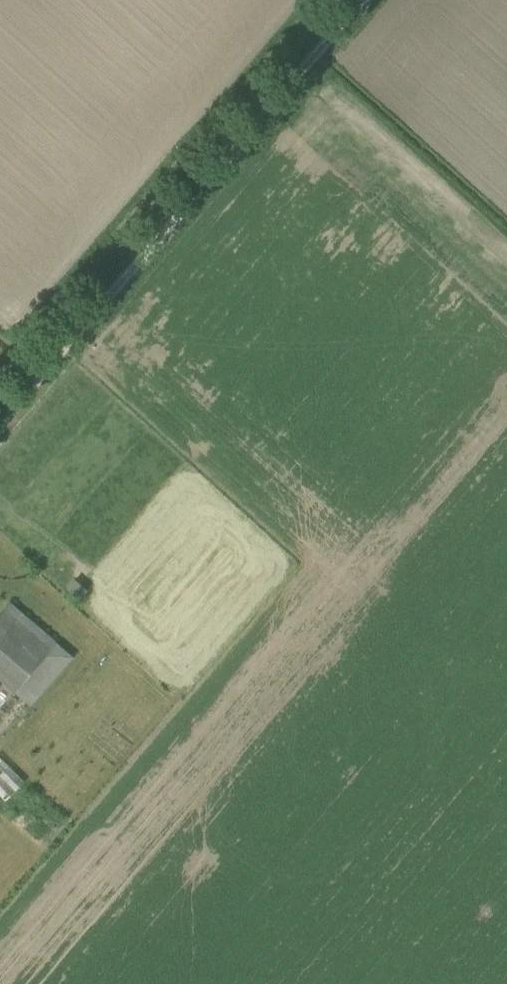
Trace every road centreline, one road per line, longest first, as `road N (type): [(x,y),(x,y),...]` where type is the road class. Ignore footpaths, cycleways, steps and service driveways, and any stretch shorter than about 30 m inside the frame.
road 1 (track): [(0,429),(358,0)]

